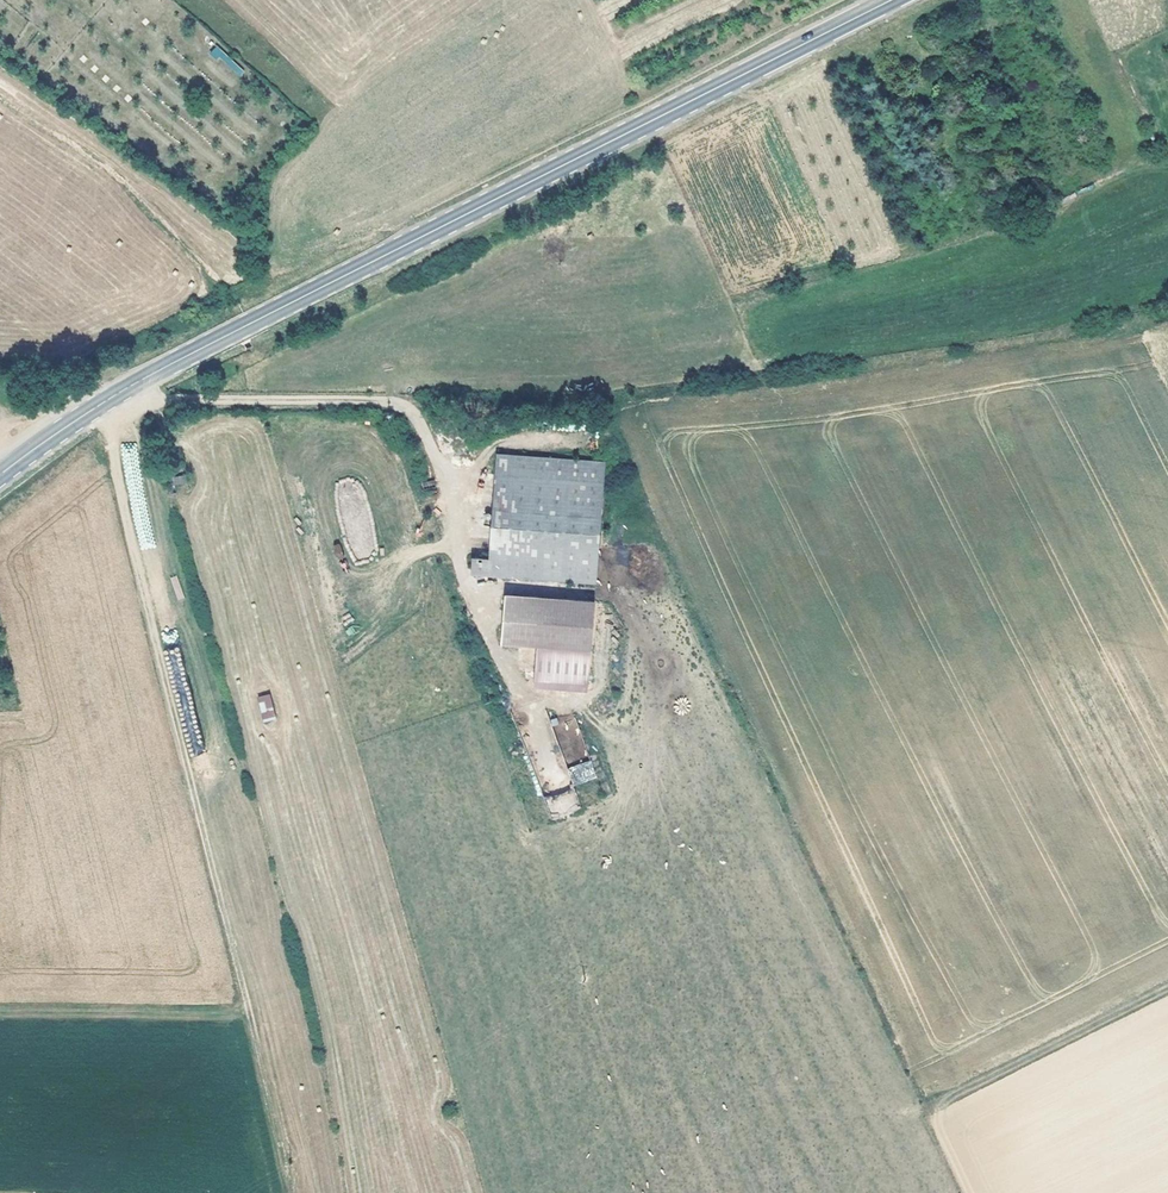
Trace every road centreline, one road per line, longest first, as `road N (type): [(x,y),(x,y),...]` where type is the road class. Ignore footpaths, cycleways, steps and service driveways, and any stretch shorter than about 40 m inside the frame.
road 1 (primary): [(890,0),(142,380),(0,475)]
road 2 (track): [(110,398),(125,502),(293,1192)]
road 3 (track): [(124,389),(193,400),(387,402),(408,411),(431,449),(457,531)]

